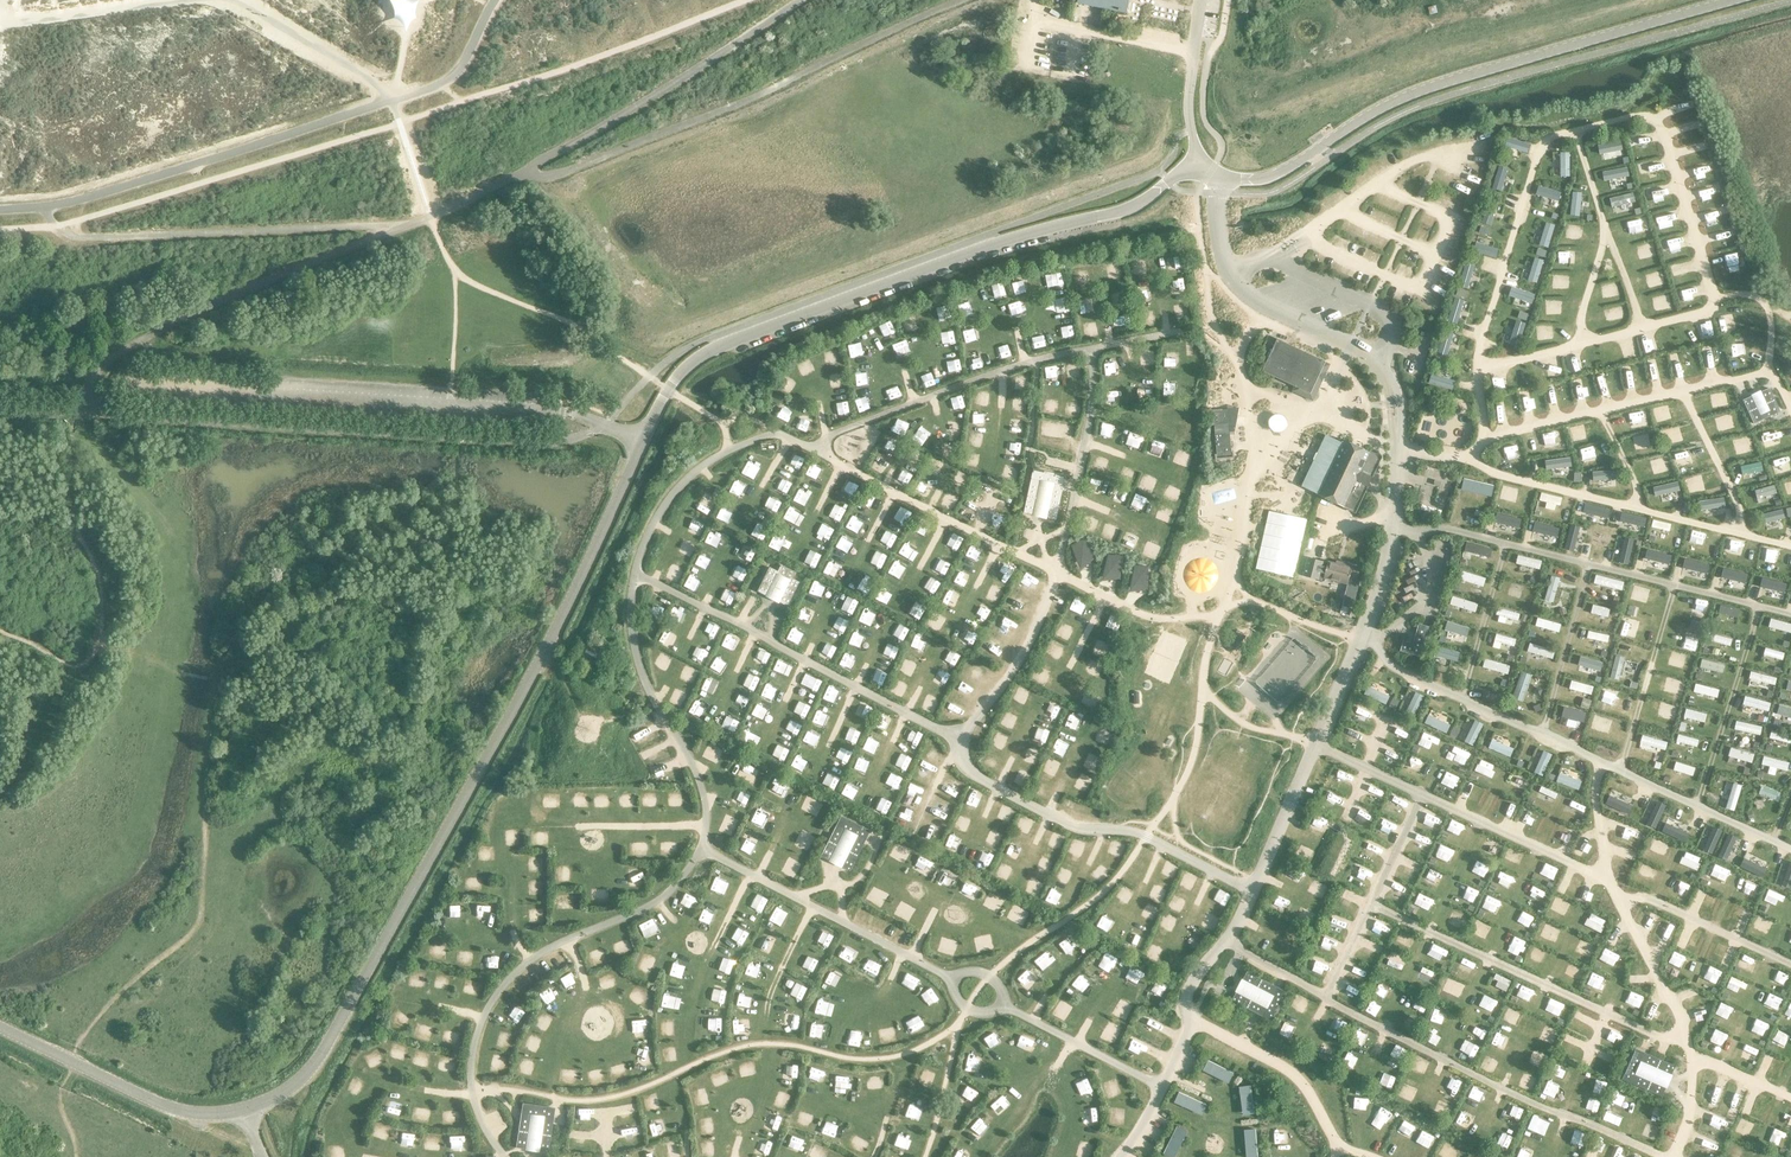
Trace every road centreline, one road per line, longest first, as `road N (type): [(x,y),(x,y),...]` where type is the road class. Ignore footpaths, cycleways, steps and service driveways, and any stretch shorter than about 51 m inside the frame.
road 1 (tertiary): [(244,1111),(286,1091),(318,1059),(559,622),(667,390),(691,363),(979,250),(1131,208),(1191,161)]
road 2 (tertiary): [(1191,161),(1218,178),(1269,178),(1424,91),(1739,0)]
road 3 (track): [(44,209),(76,238),(398,230)]
road 4 (track): [(525,171),(801,0)]
road 5 (tertiary): [(244,1111),(170,1110),(0,1028)]
road 6 (track): [(454,271),(585,332),(667,390)]
road 7 (track): [(458,438),(449,397),(454,271),(427,210)]
road 8 (track): [(0,28),(190,0)]
road 9 (track): [(229,0),(392,101)]
road 10 (unclassified): [(1191,161),(1187,103),(1201,0)]

